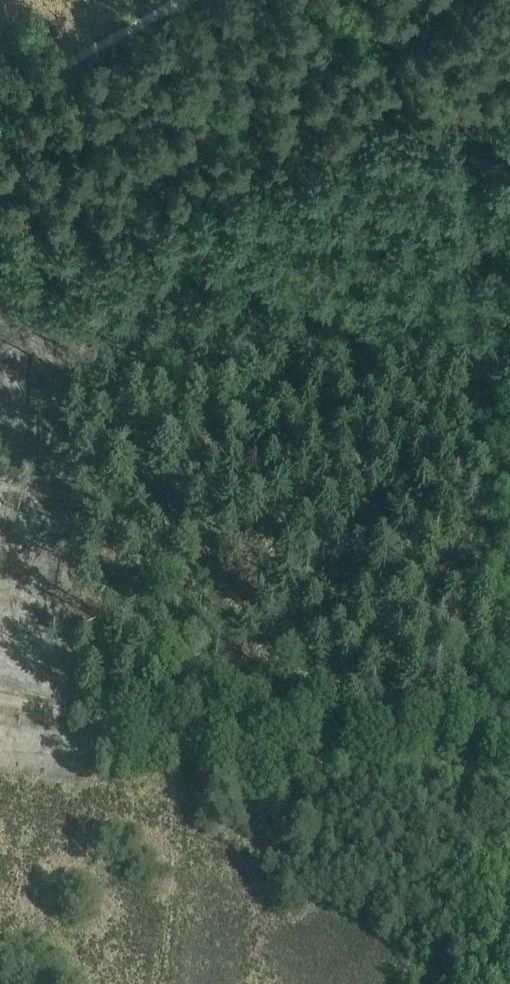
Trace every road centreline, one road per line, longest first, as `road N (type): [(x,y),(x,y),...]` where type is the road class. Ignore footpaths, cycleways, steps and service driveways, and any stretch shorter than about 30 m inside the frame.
road 1 (track): [(509,781),(359,770),(0,698)]
road 2 (track): [(0,99),(181,0)]

